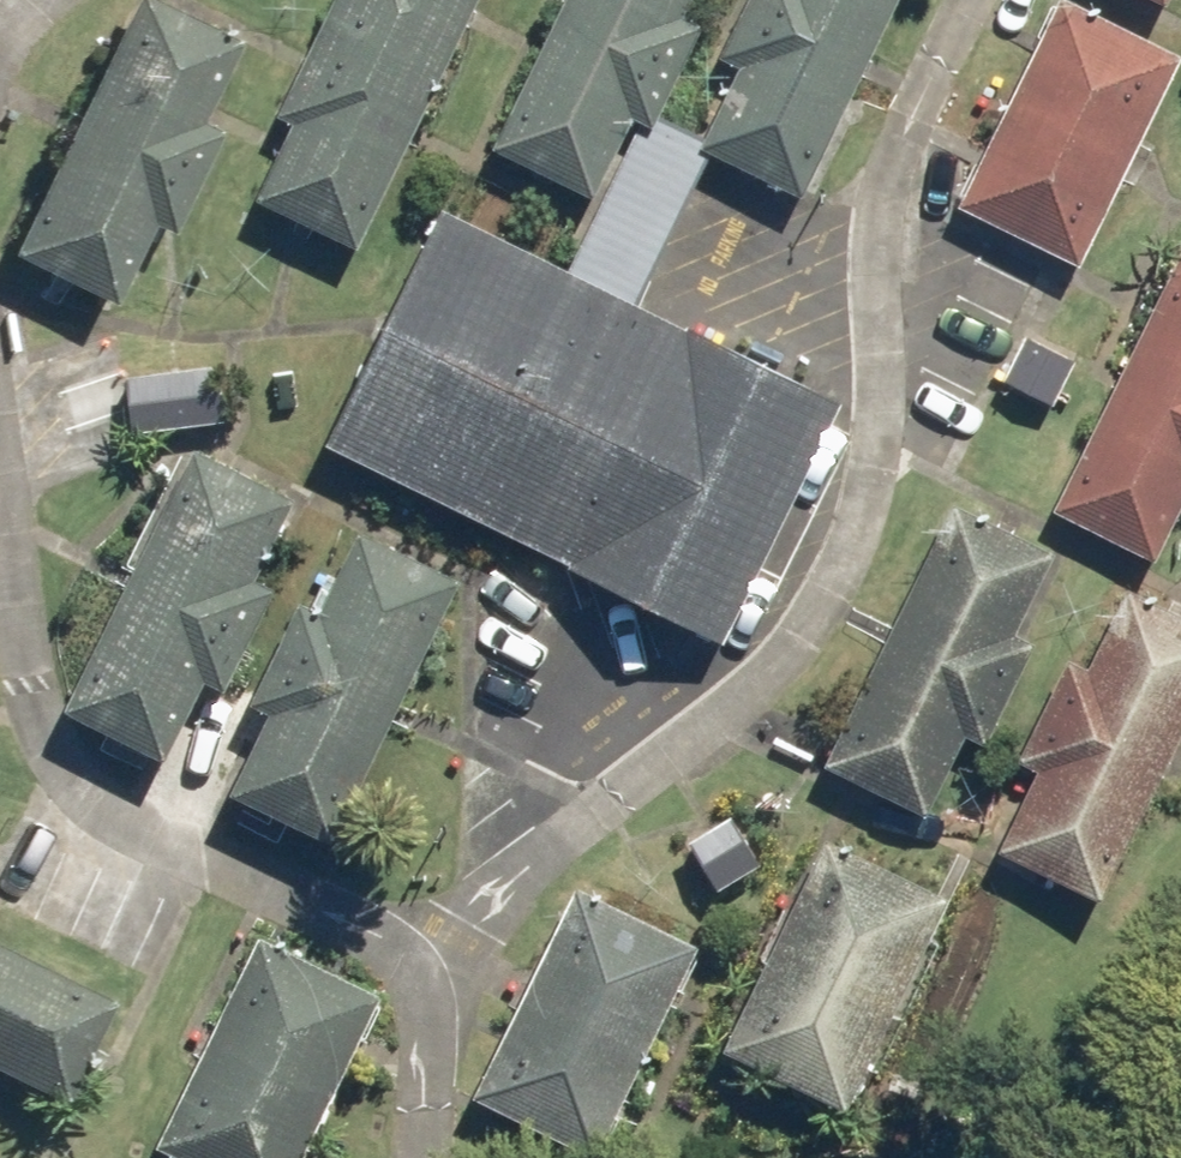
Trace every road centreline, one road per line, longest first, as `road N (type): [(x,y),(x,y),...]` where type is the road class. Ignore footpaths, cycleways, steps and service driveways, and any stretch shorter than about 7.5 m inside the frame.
road 1 (residential): [(968,0),(897,148),(883,233),(885,425),(835,604),(801,641),(553,832),(420,966)]
road 2 (residential): [(420,966),(348,907),(81,782),(56,751),(0,436)]
road 3 (residential): [(422,1157),(420,966)]

